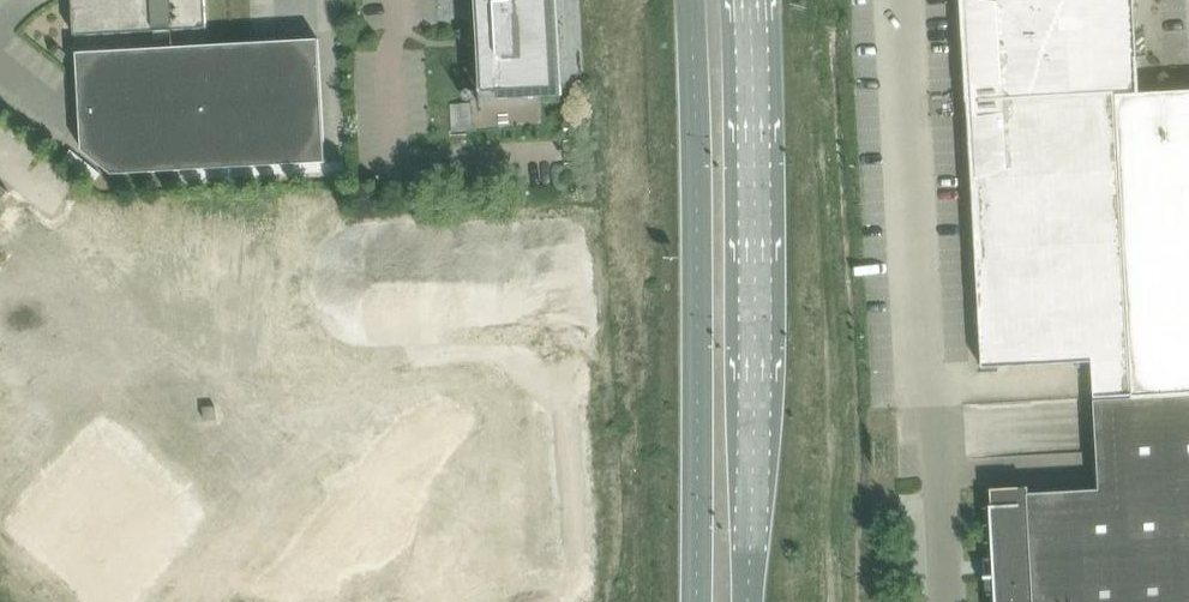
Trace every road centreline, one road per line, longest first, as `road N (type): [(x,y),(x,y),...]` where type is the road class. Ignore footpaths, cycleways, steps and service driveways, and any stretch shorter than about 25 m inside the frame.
road 1 (trunk): [(691,0),(695,601)]
road 2 (secondary): [(748,601),(749,0)]

